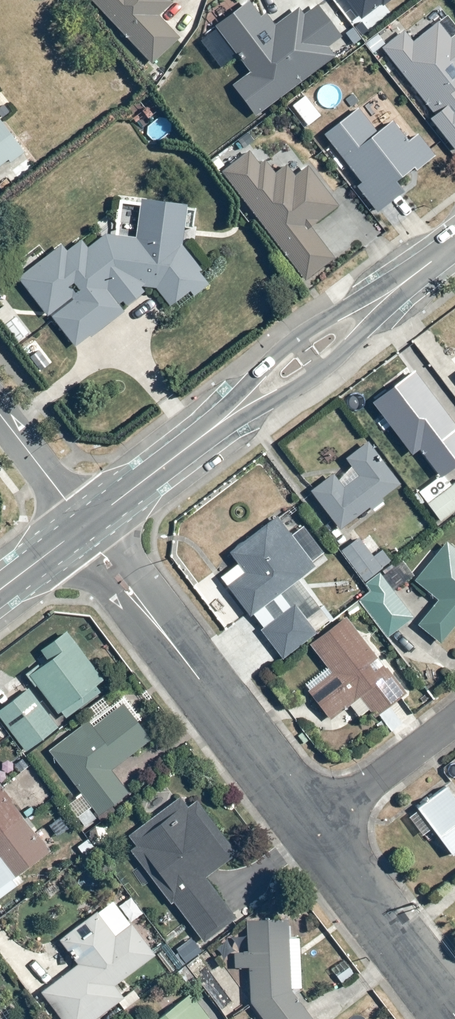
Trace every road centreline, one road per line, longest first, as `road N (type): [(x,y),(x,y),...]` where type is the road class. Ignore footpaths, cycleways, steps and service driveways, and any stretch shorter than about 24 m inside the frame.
road 1 (tertiary): [(82,524),(454,243)]
road 2 (residential): [(307,827),(82,524)]
road 3 (residential): [(454,1018),(307,827)]
road 4 (residential): [(454,718),(307,827)]
road 5 (residential): [(0,417),(82,524)]

